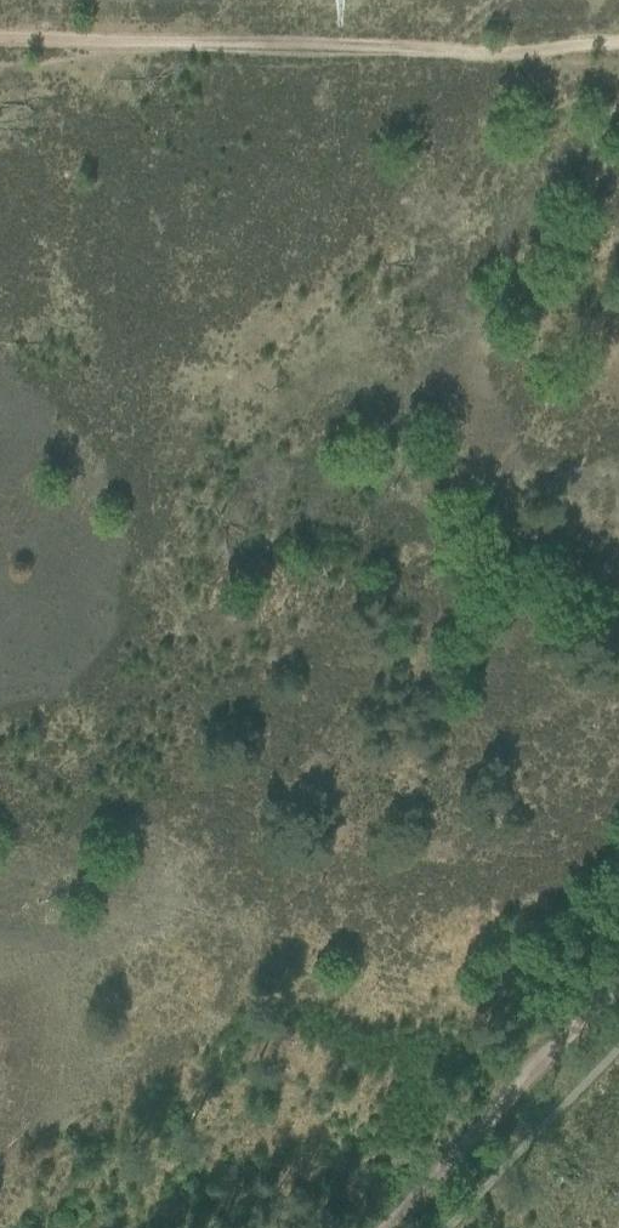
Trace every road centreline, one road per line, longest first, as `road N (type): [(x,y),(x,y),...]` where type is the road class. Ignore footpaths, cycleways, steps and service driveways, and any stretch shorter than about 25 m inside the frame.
road 1 (track): [(618,21),(0,24)]
road 2 (track): [(618,940),(522,1066),(375,1227)]

